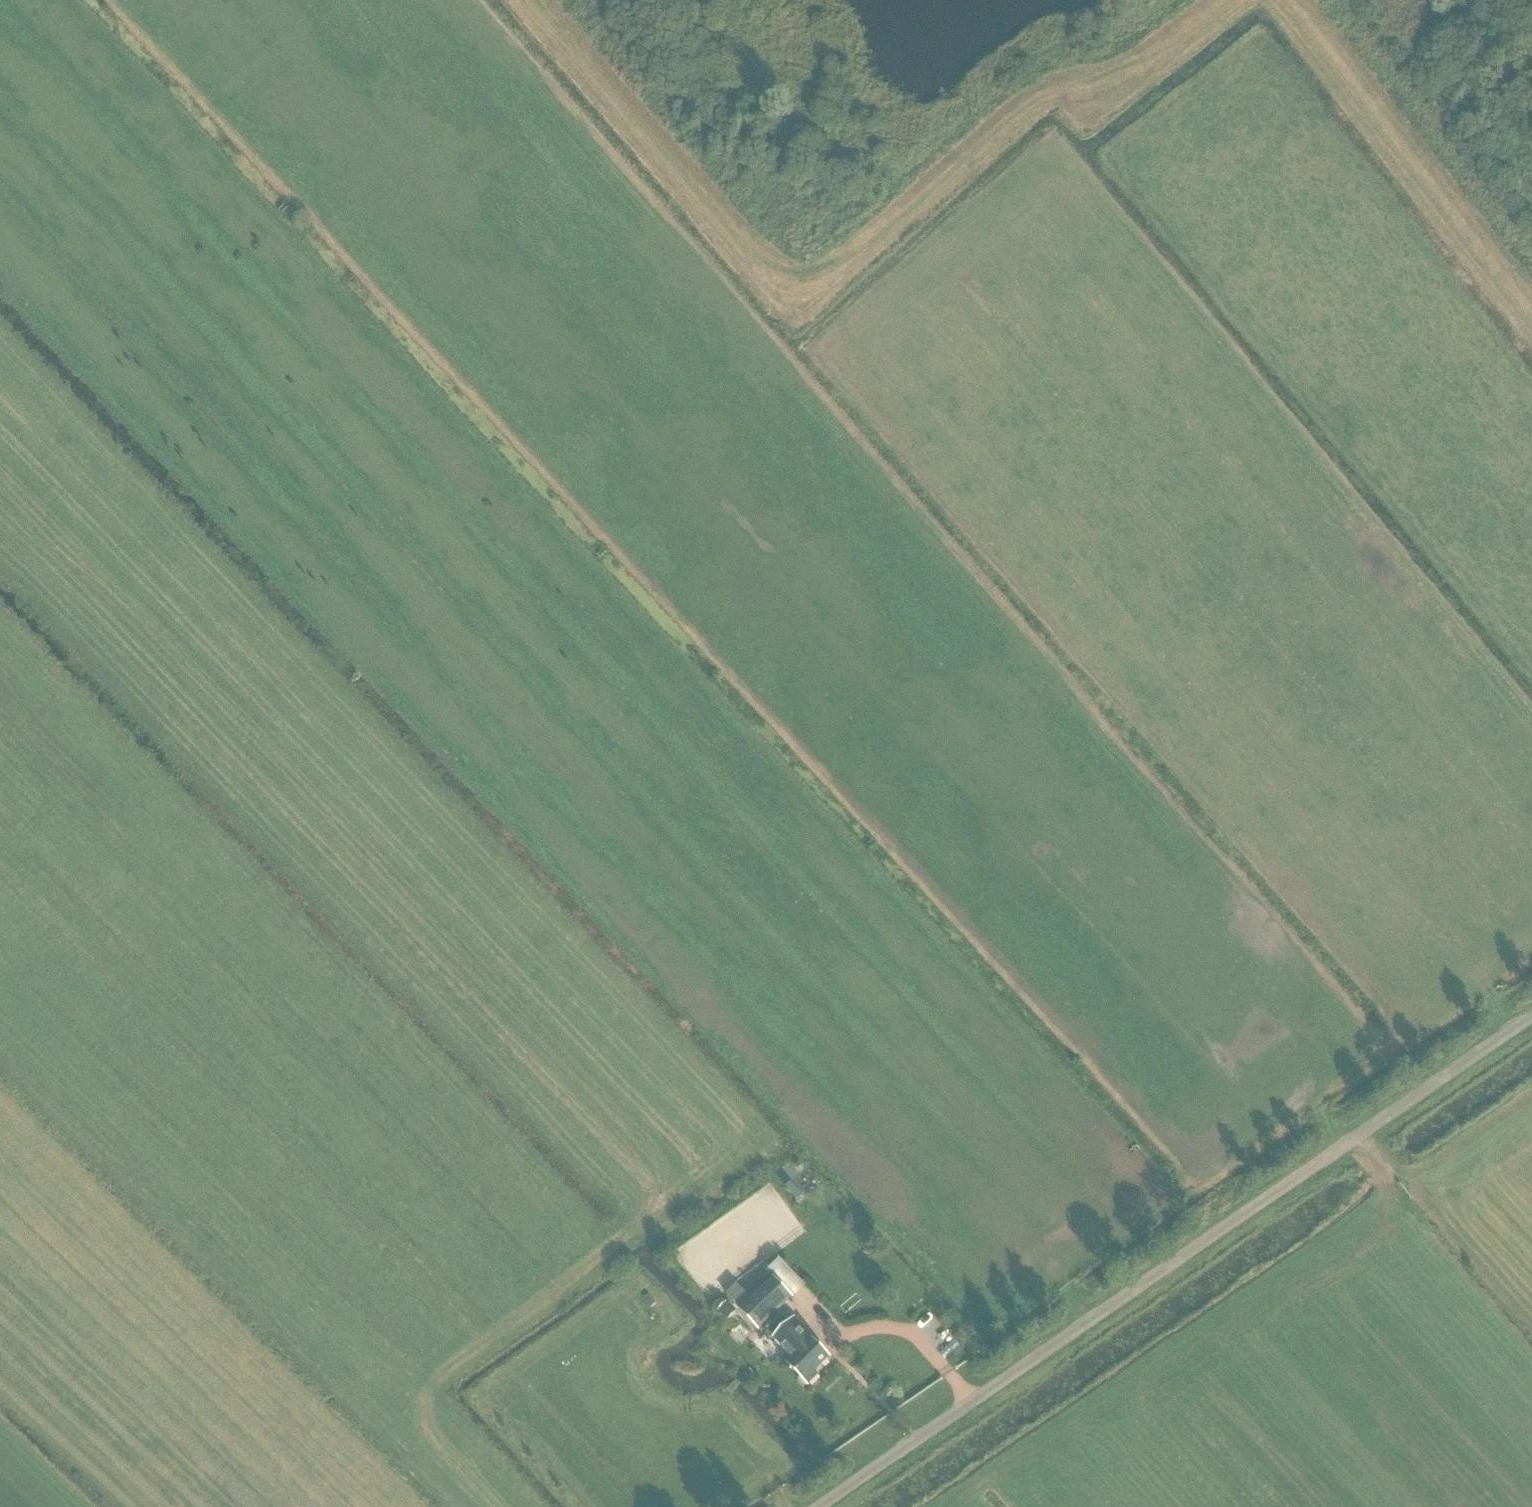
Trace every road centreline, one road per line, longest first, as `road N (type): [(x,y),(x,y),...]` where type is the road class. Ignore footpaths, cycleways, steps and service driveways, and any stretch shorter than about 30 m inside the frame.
road 1 (unclassified): [(833,1506),(1531,1016)]

